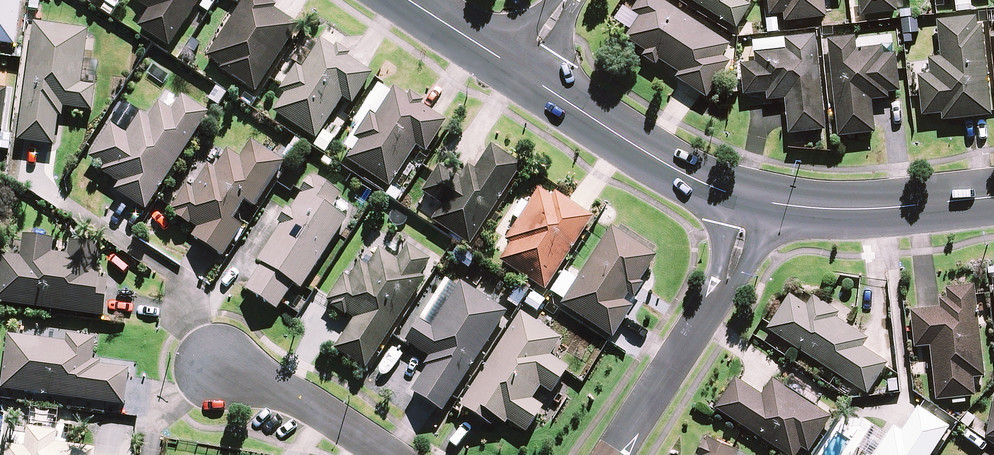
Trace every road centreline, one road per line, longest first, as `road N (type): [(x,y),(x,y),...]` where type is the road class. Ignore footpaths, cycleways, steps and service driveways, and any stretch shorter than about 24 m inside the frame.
road 1 (residential): [(755,202),(725,286),(613,454)]
road 2 (tertiary): [(755,202),(658,159),(524,74)]
road 3 (tertiary): [(993,198),(871,212),(755,202)]
road 4 (residential): [(222,369),(298,394),(390,454)]
road 5 (tertiary): [(524,74),(412,0)]

